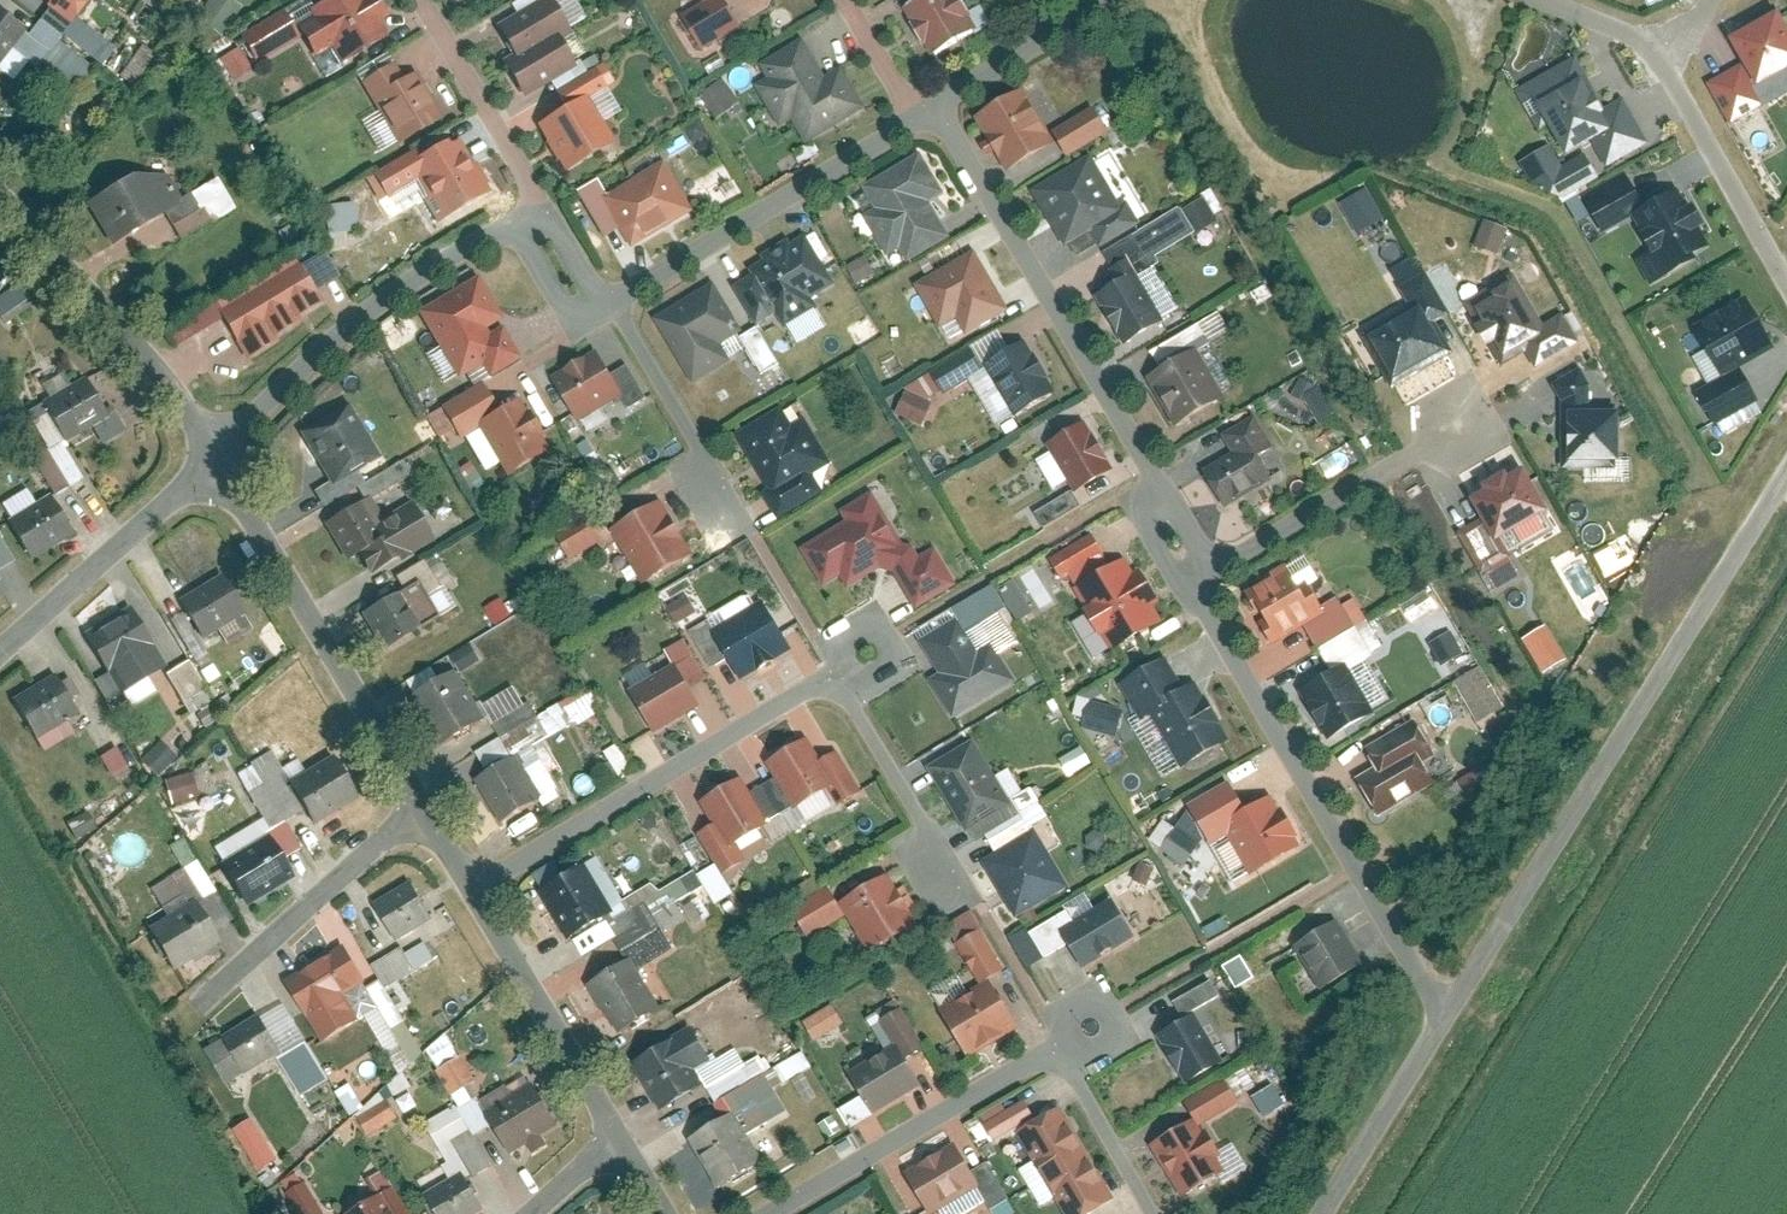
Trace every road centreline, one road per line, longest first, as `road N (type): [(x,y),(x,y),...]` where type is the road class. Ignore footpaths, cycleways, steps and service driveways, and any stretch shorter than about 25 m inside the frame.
road 1 (residential): [(1447,1016),(1786,482)]
road 2 (residential): [(935,110),(956,130),(1213,573)]
road 3 (residential): [(1213,573),(1209,616),(1447,1016)]
road 4 (residential): [(828,658),(466,868)]
road 5 (residential): [(213,464),(423,797)]
road 6 (residential): [(935,110),(594,290)]
road 7 (residential): [(492,210),(306,332),(213,464)]
road 8 (residential): [(1050,1032),(734,1213)]
road 9 (residential): [(0,206),(138,356),(213,464)]
road 10 (residential): [(190,992),(423,797)]
road 11 (residential): [(0,655),(213,464)]
road 12 (residential): [(1461,432),(1213,573)]
road 13 (residential): [(466,868),(608,1115)]
road 14 (residential): [(594,290),(742,527)]
road 15 (residential): [(1652,54),(1786,290)]
road 16 (residential): [(828,658),(946,873)]
road 17 (residential): [(1323,1213),(1447,1016)]
road 18 (residential): [(525,191),(416,0)]
road 19 (residential): [(1116,0),(935,110)]
road 20 (residential): [(1050,1032),(1151,1213)]
road 21 (residential): [(492,210),(559,311),(594,290)]
road 22 (residential): [(500,1213),(608,1115)]
road 23 (residential): [(849,0),(908,101),(935,110)]
road 24 (residential): [(594,290),(525,191)]

